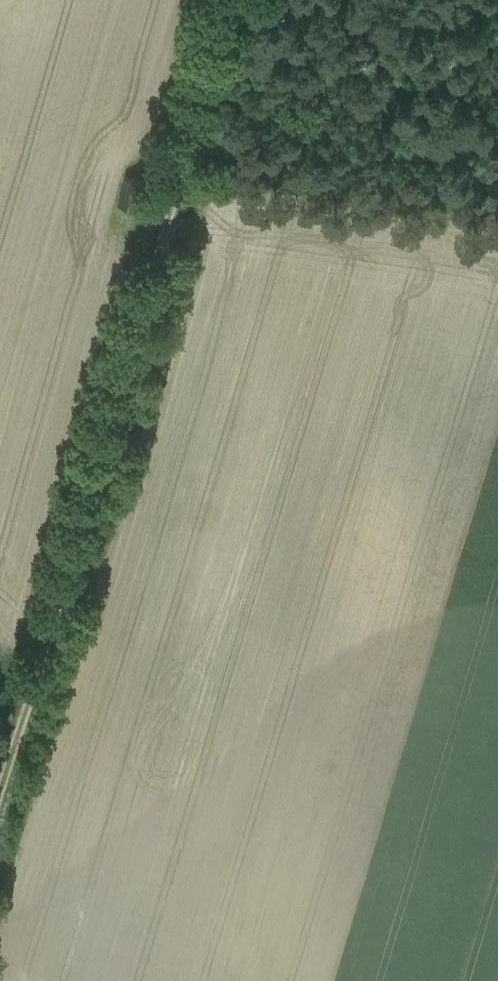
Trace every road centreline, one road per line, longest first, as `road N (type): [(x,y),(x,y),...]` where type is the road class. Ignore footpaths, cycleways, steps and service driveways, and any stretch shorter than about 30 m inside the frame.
road 1 (track): [(228,0),(0,770)]

